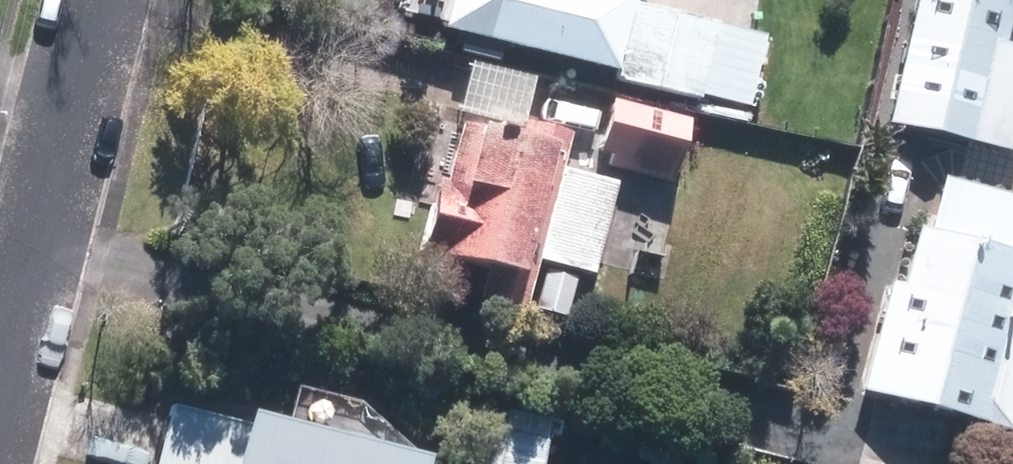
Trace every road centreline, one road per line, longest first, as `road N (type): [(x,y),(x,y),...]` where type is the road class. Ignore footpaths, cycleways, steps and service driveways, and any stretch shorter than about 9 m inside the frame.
road 1 (residential): [(0,380),(96,0)]

